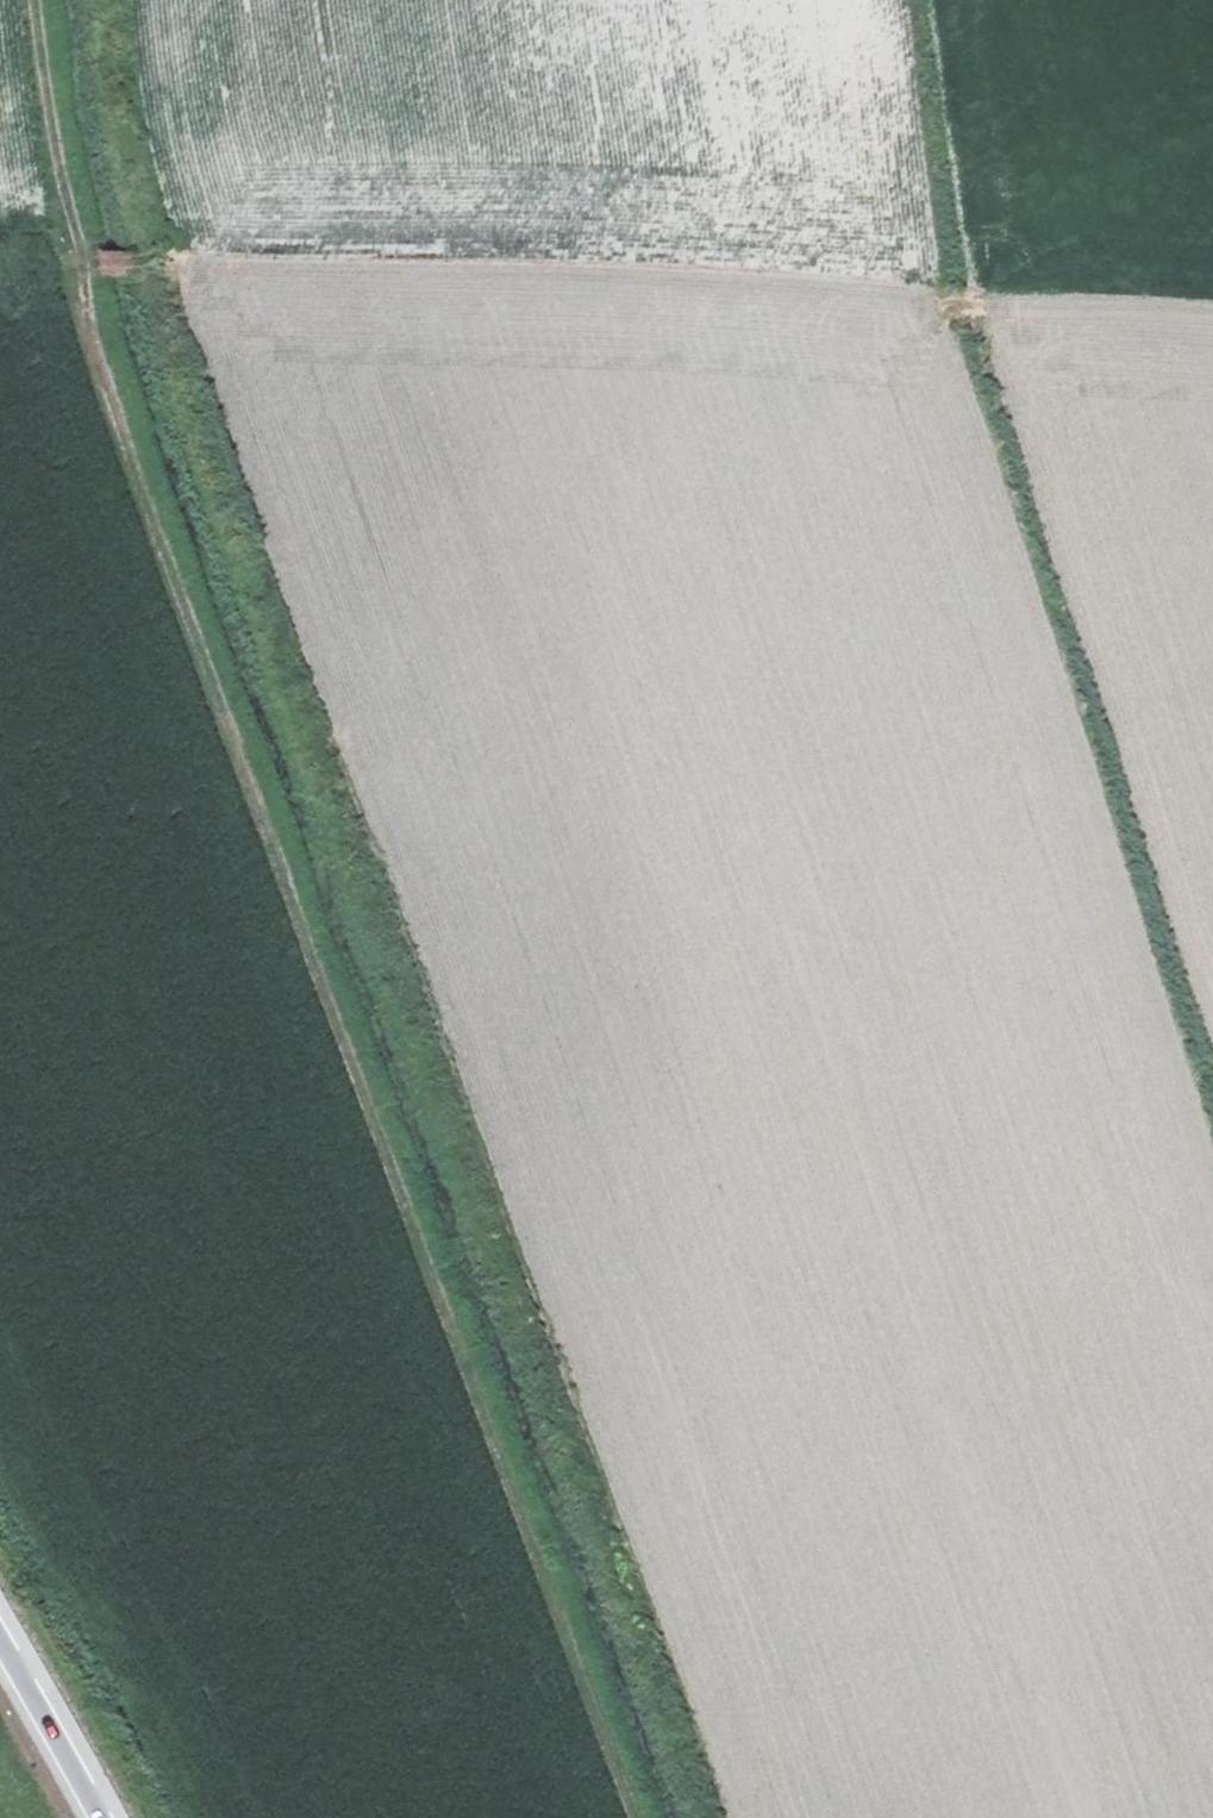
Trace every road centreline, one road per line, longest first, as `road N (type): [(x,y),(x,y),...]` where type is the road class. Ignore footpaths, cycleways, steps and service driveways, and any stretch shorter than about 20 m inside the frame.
road 1 (track): [(48,254),(626,1817)]
road 2 (motorway): [(97,1817),(0,1641)]

